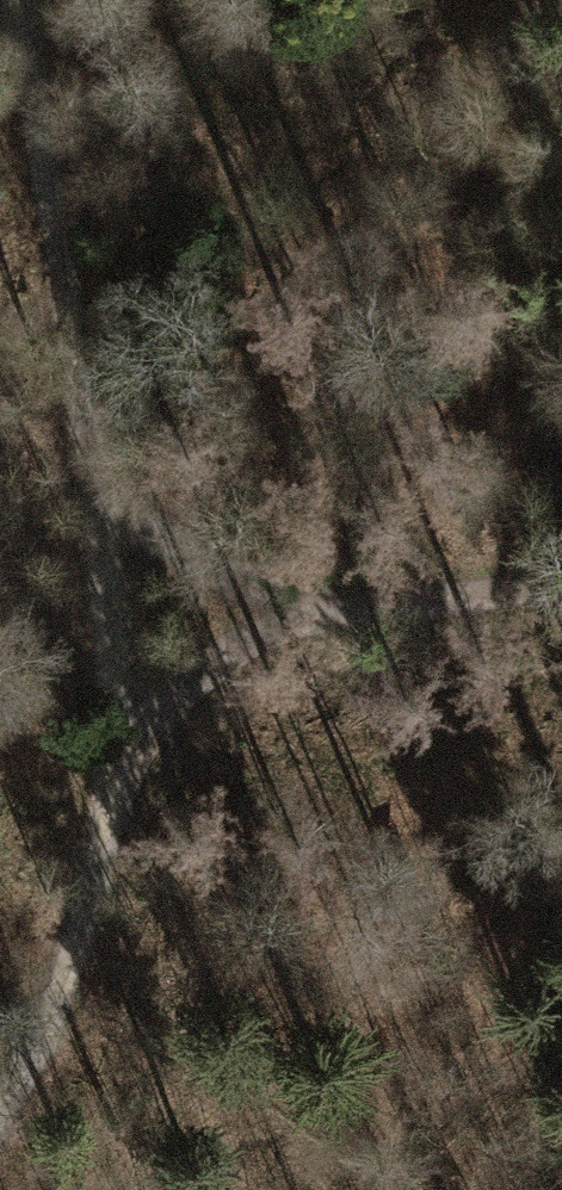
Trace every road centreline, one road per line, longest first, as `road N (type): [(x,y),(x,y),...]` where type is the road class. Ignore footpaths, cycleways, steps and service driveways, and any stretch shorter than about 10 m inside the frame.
road 1 (track): [(0,1082),(41,1010),(122,737),(283,608),(561,590)]
road 2 (track): [(122,737),(73,298),(19,0)]
road 3 (track): [(283,608),(97,509)]

